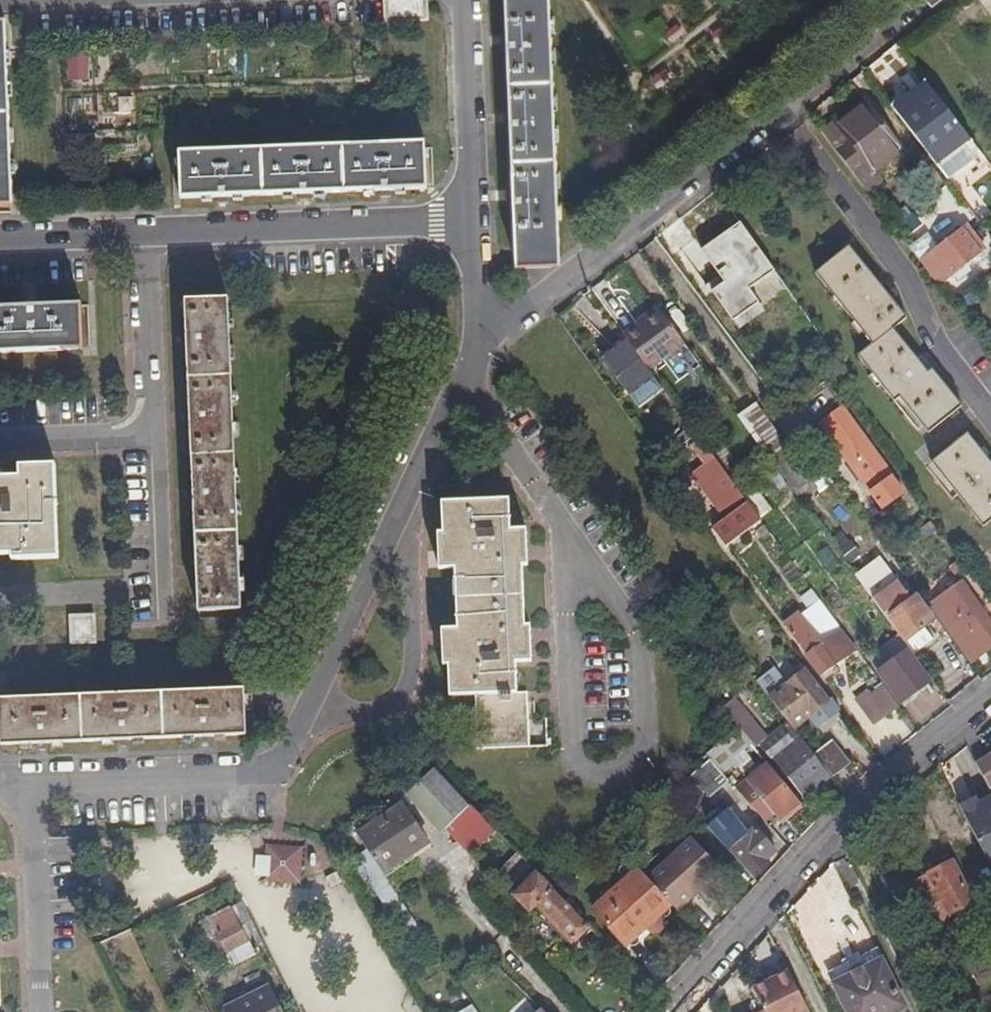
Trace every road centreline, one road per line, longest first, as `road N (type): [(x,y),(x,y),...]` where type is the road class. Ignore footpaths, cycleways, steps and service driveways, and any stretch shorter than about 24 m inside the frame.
road 1 (residential): [(479,331),(281,757),(253,774),(32,782)]
road 2 (residential): [(479,331),(528,309),(931,0)]
road 3 (residential): [(666,1011),(830,833),(990,698)]
road 4 (residential): [(469,218),(139,230)]
road 5 (residential): [(41,1011),(32,782)]
road 6 (residential): [(465,0),(469,218)]
road 7 (residential): [(139,230),(157,438)]
road 8 (residential): [(157,438),(166,619)]
road 9 (residential): [(157,438),(0,443)]
road 10 (residential): [(139,230),(0,236)]

